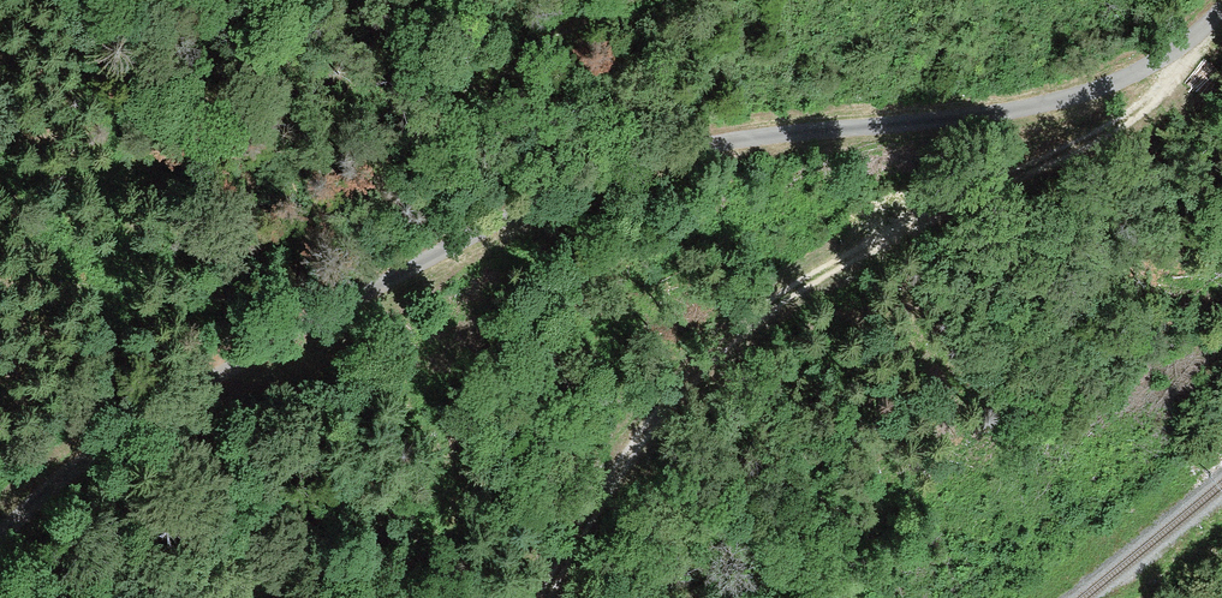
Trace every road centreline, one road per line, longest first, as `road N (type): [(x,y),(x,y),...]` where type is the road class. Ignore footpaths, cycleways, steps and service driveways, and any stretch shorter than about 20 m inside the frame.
road 1 (track): [(0,542),(26,509),(123,439),(488,228),(613,175),(693,153),(789,133),(948,125),(1060,106),(1116,87),(1221,7)]
road 2 (track): [(534,597),(633,437),(716,346),(834,257),(1114,124),(1159,94),(1173,75),(1171,51)]
road 3 (track): [(605,0),(562,21),(403,145),(287,213),(232,264),(225,318),(234,371)]

